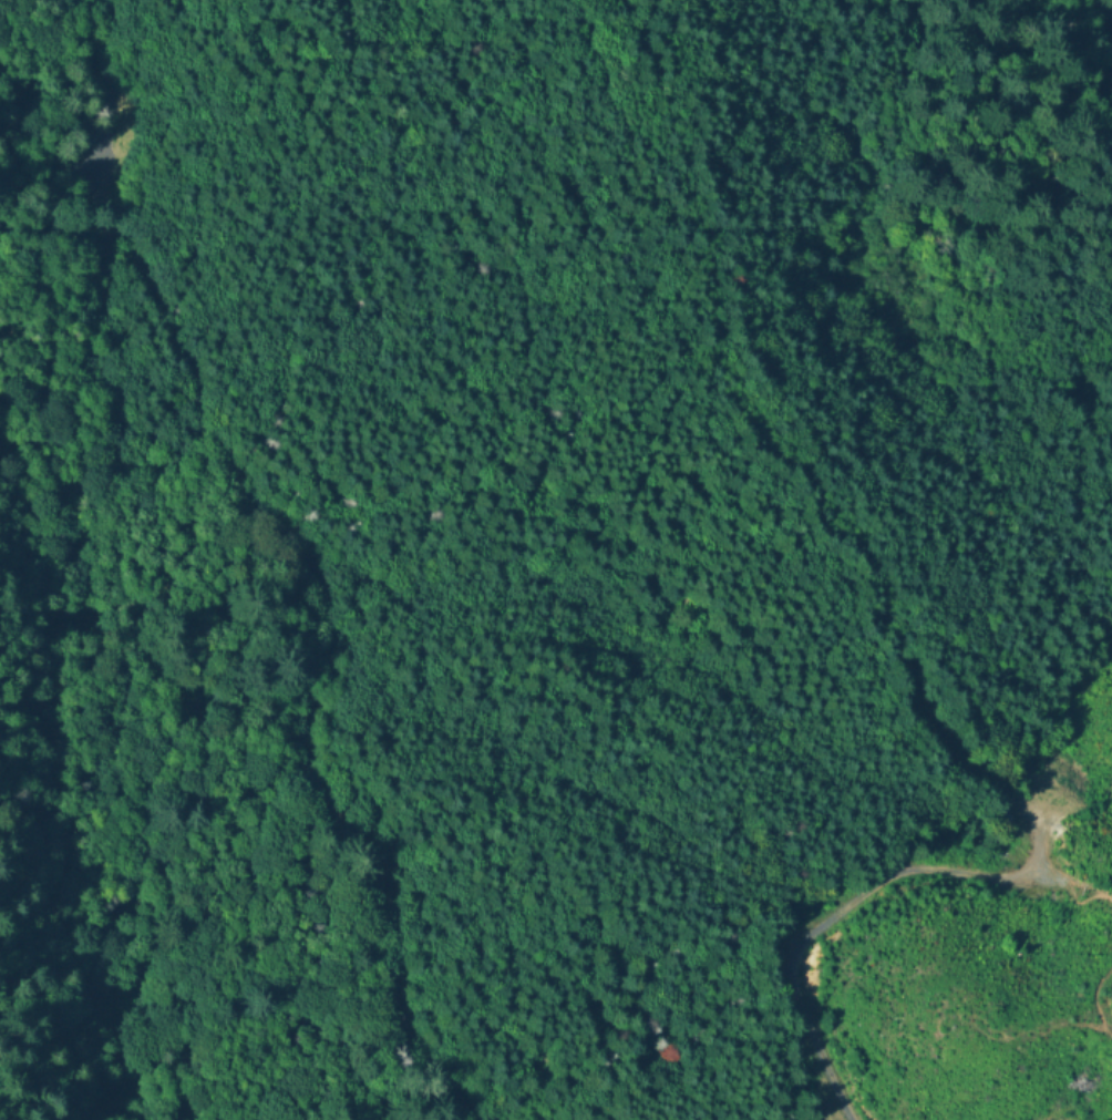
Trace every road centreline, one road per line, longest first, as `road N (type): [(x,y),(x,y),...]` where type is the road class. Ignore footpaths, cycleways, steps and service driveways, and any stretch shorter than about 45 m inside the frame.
road 1 (track): [(1034,0),(1073,120),(1111,151)]

